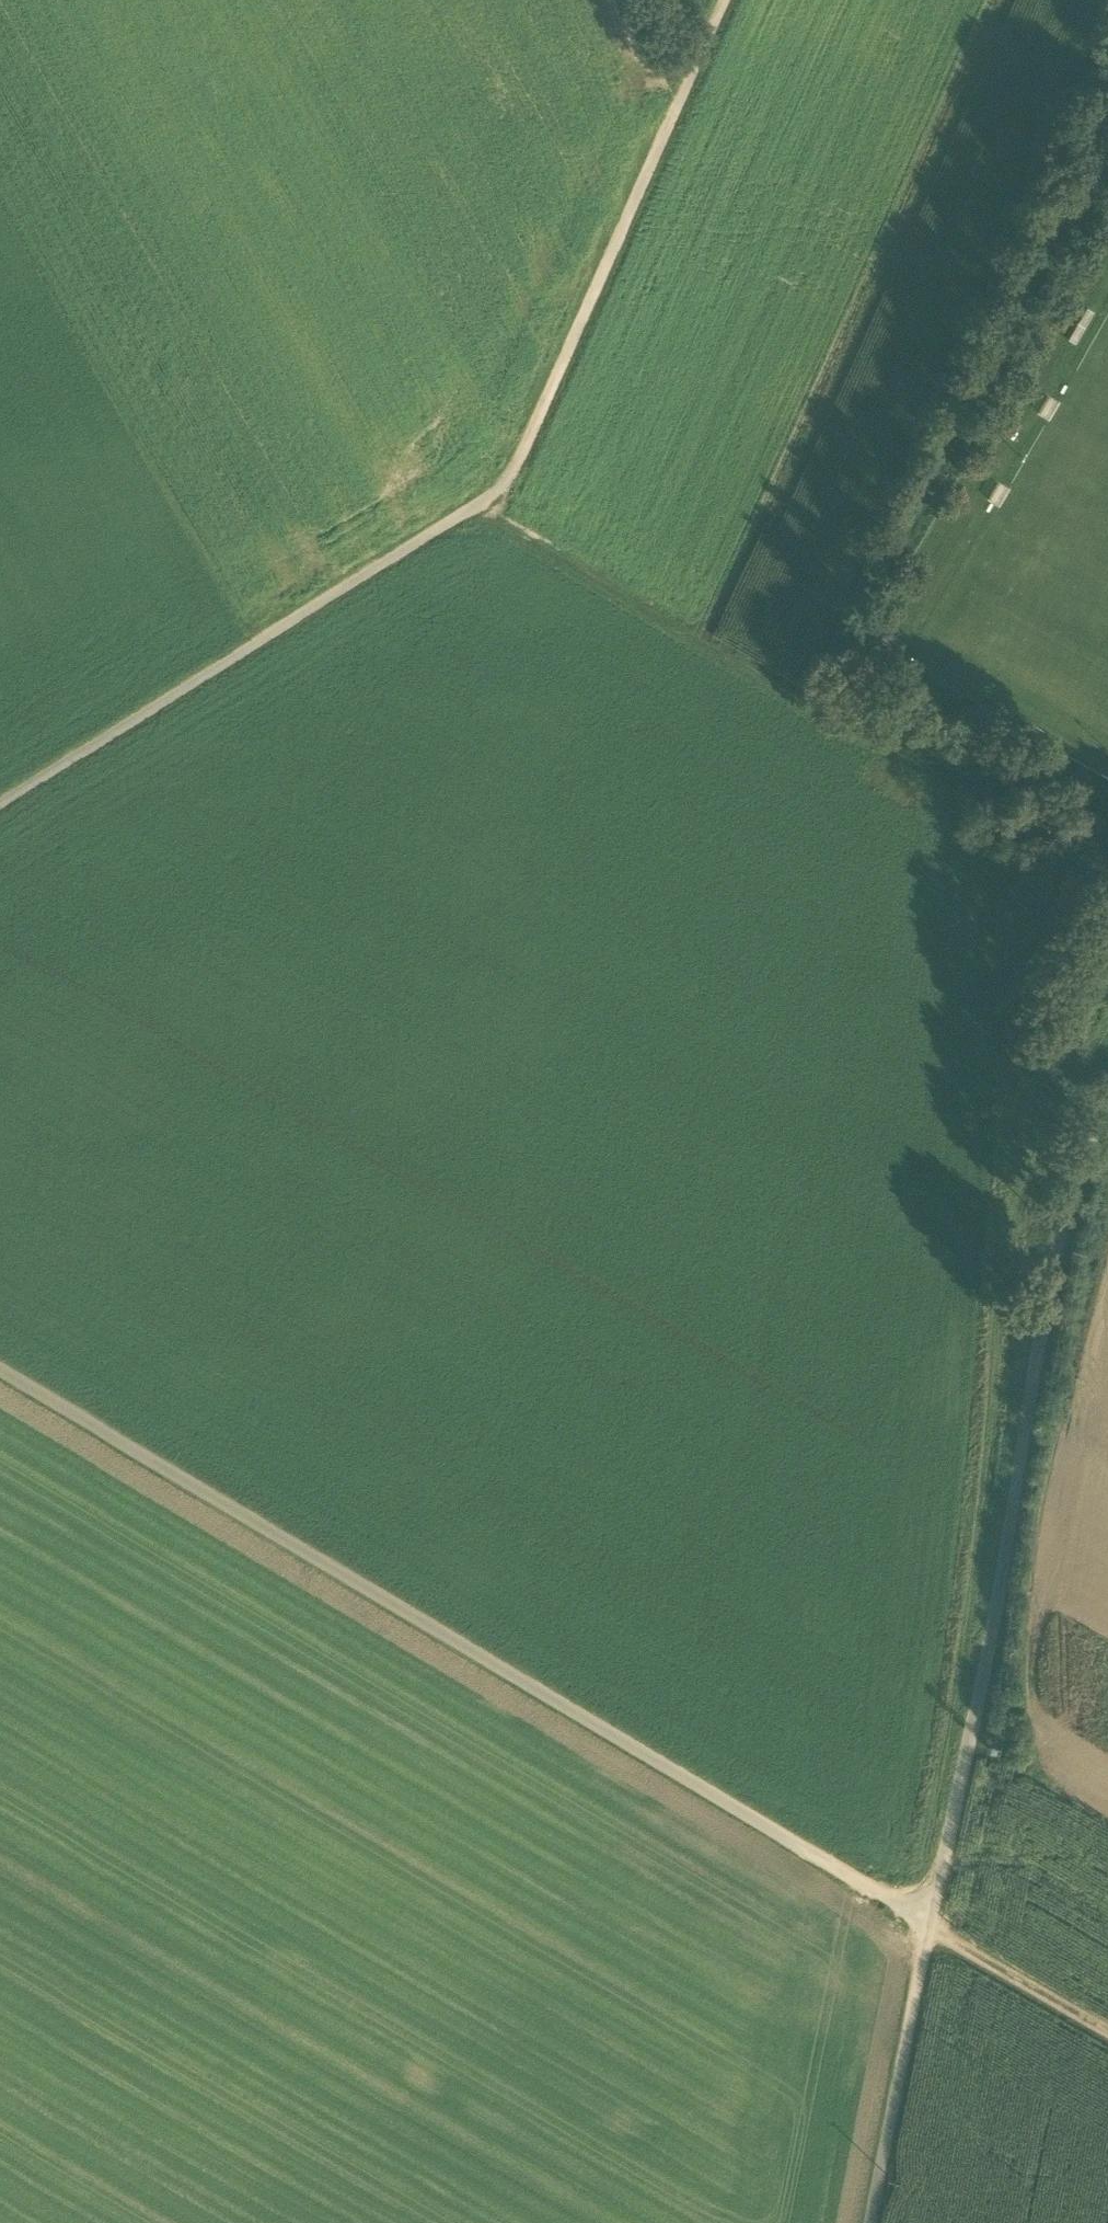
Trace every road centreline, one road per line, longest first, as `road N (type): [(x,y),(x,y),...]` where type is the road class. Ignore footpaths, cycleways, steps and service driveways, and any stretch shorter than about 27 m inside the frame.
road 1 (track): [(871,2222),(999,1572),(1057,1226),(1107,1097)]
road 2 (unclassified): [(0,806),(507,481),(723,0)]
road 3 (track): [(0,1374),(931,1925)]
road 4 (track): [(1107,826),(1055,793),(946,768),(837,730),(467,511)]
road 5 (track): [(1107,2030),(931,1925)]

